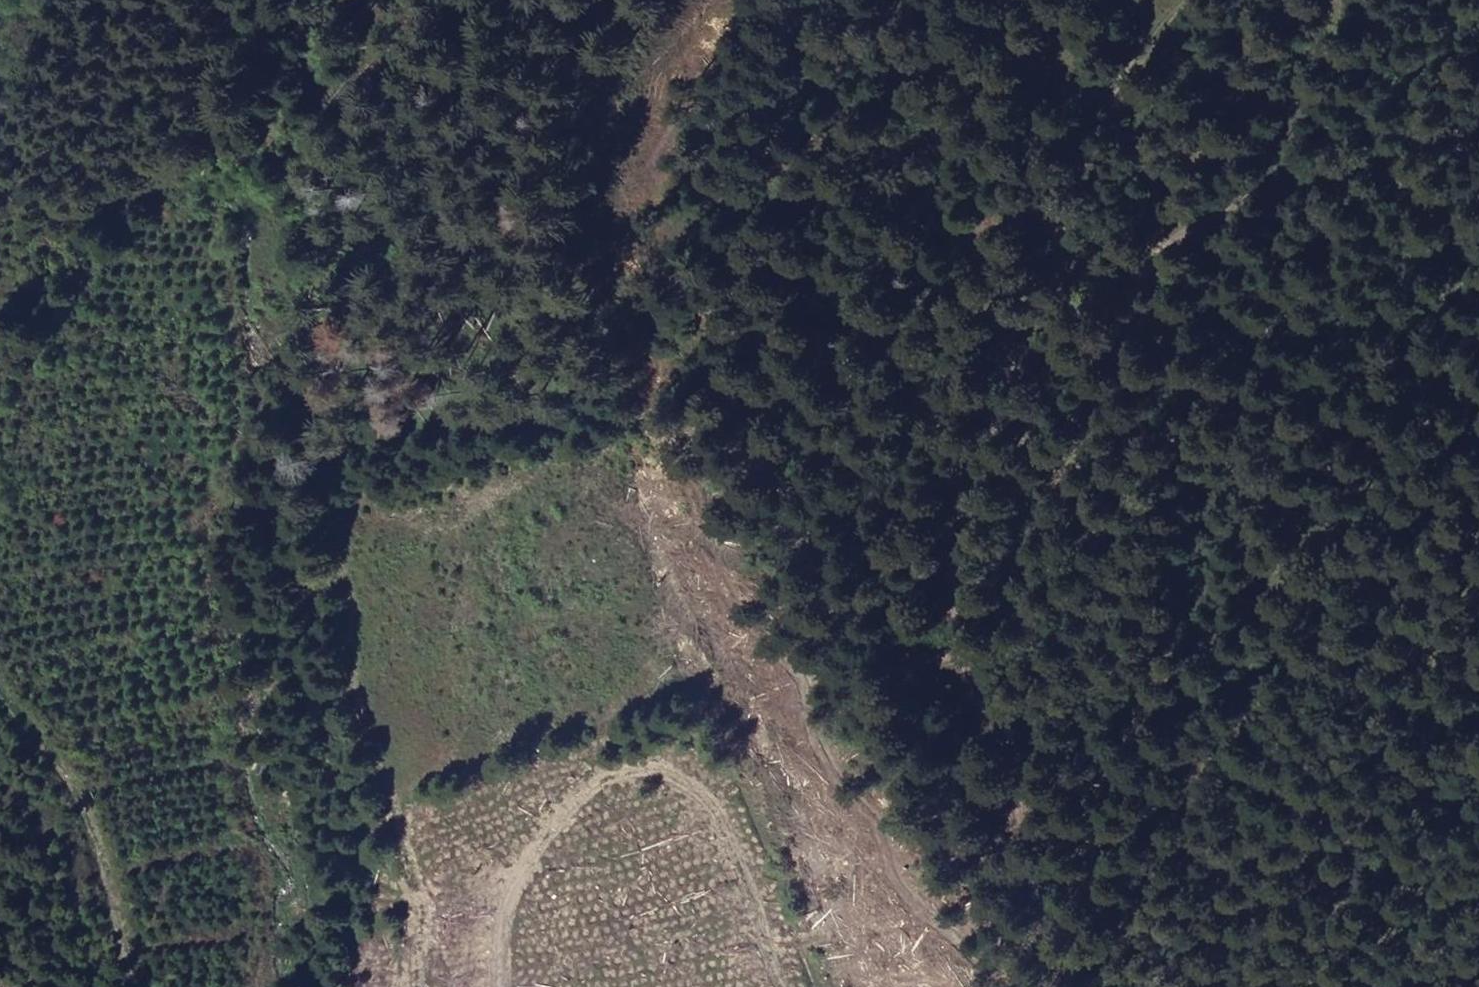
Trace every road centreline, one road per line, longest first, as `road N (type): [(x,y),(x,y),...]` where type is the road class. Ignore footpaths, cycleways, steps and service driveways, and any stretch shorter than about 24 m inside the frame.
road 1 (track): [(1042,986),(994,562),(1005,401),(1035,275),(1102,123),(1158,24),(1190,0)]
road 2 (track): [(196,986),(164,868),(0,593)]

